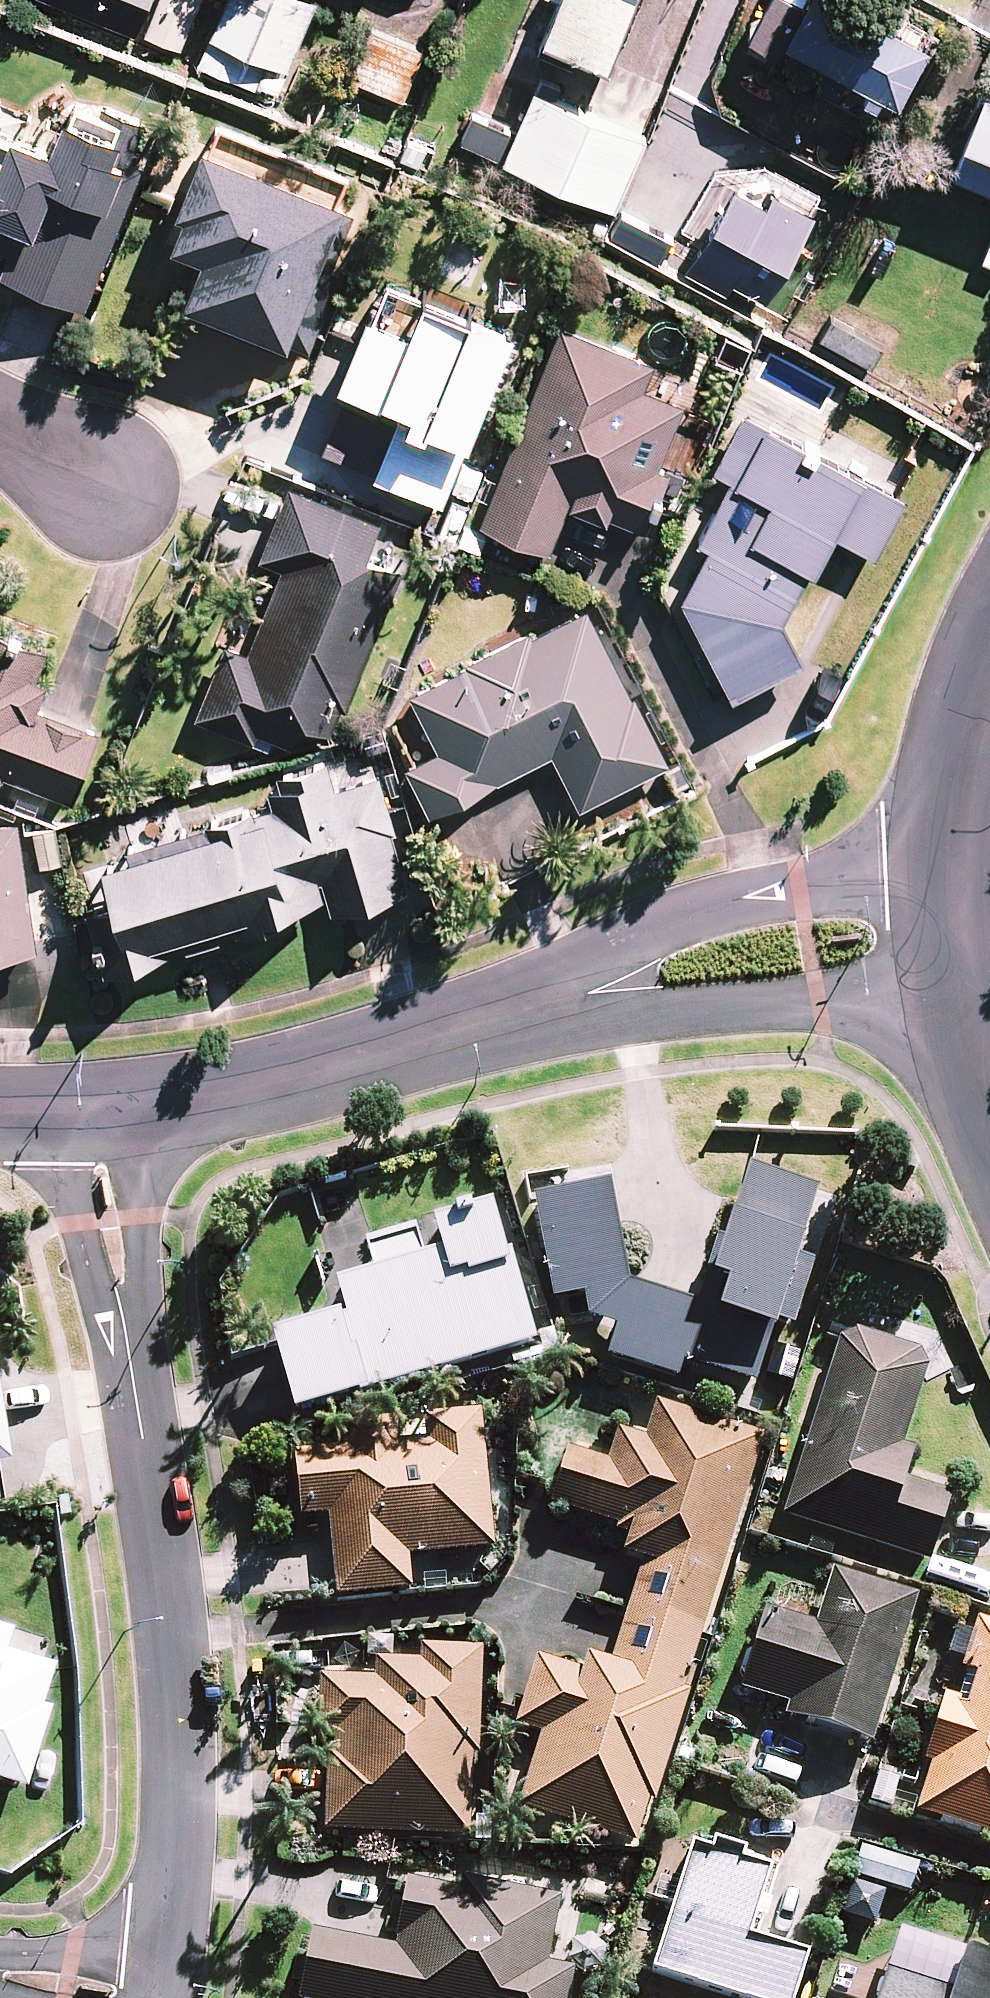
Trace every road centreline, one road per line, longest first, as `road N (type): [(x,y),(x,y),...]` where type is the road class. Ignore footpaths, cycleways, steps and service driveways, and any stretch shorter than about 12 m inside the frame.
road 1 (residential): [(162,1997),(171,1771),(161,1558),(92,1114)]
road 2 (residential): [(92,1114),(218,1098),(559,1000)]
road 3 (residential): [(559,1000),(661,923),(880,873),(947,872)]
road 4 (residential): [(959,1006),(669,1014),(559,1000)]
road 5 (residential): [(989,665),(952,782),(947,872)]
road 6 (residential): [(0,1975),(156,1997)]
road 7 (residential): [(947,872),(959,1006)]
road 8 (residential): [(102,483),(0,417)]

